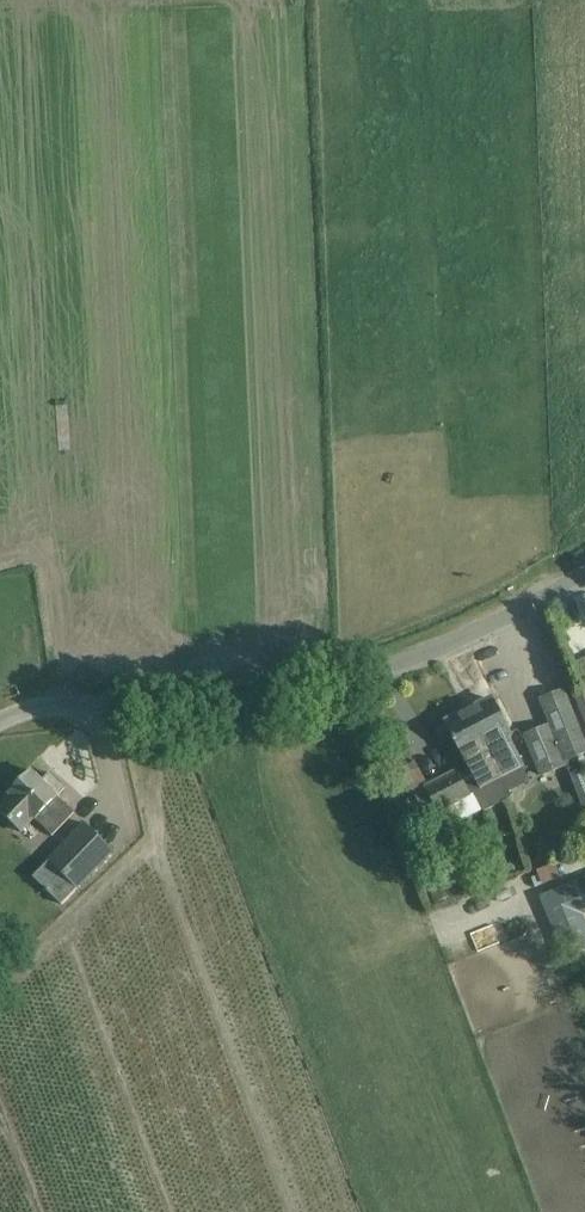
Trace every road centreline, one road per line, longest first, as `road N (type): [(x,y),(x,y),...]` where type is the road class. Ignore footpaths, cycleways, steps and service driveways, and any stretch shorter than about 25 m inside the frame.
road 1 (unclassified): [(0,713),(7,706),(226,689),(389,660),(584,561)]

